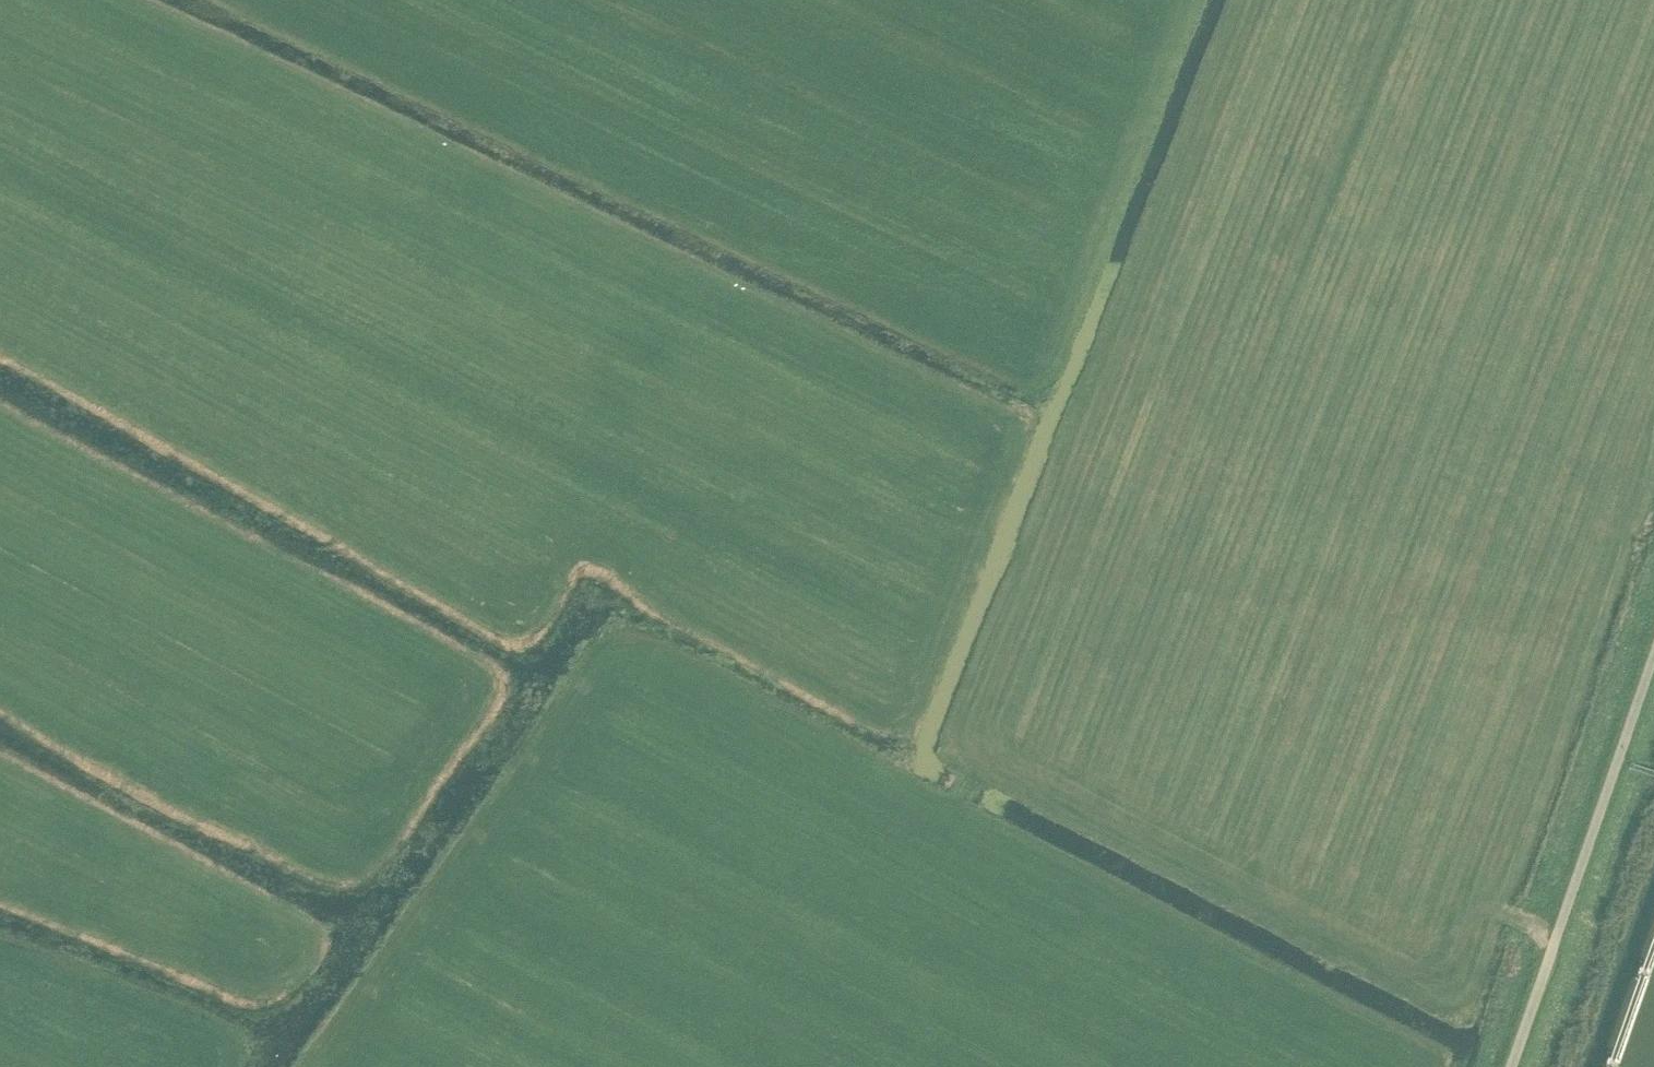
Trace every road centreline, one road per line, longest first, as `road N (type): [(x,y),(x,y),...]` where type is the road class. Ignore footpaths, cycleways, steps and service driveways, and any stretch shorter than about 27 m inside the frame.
road 1 (unclassified): [(1653,657),(1519,1066)]

